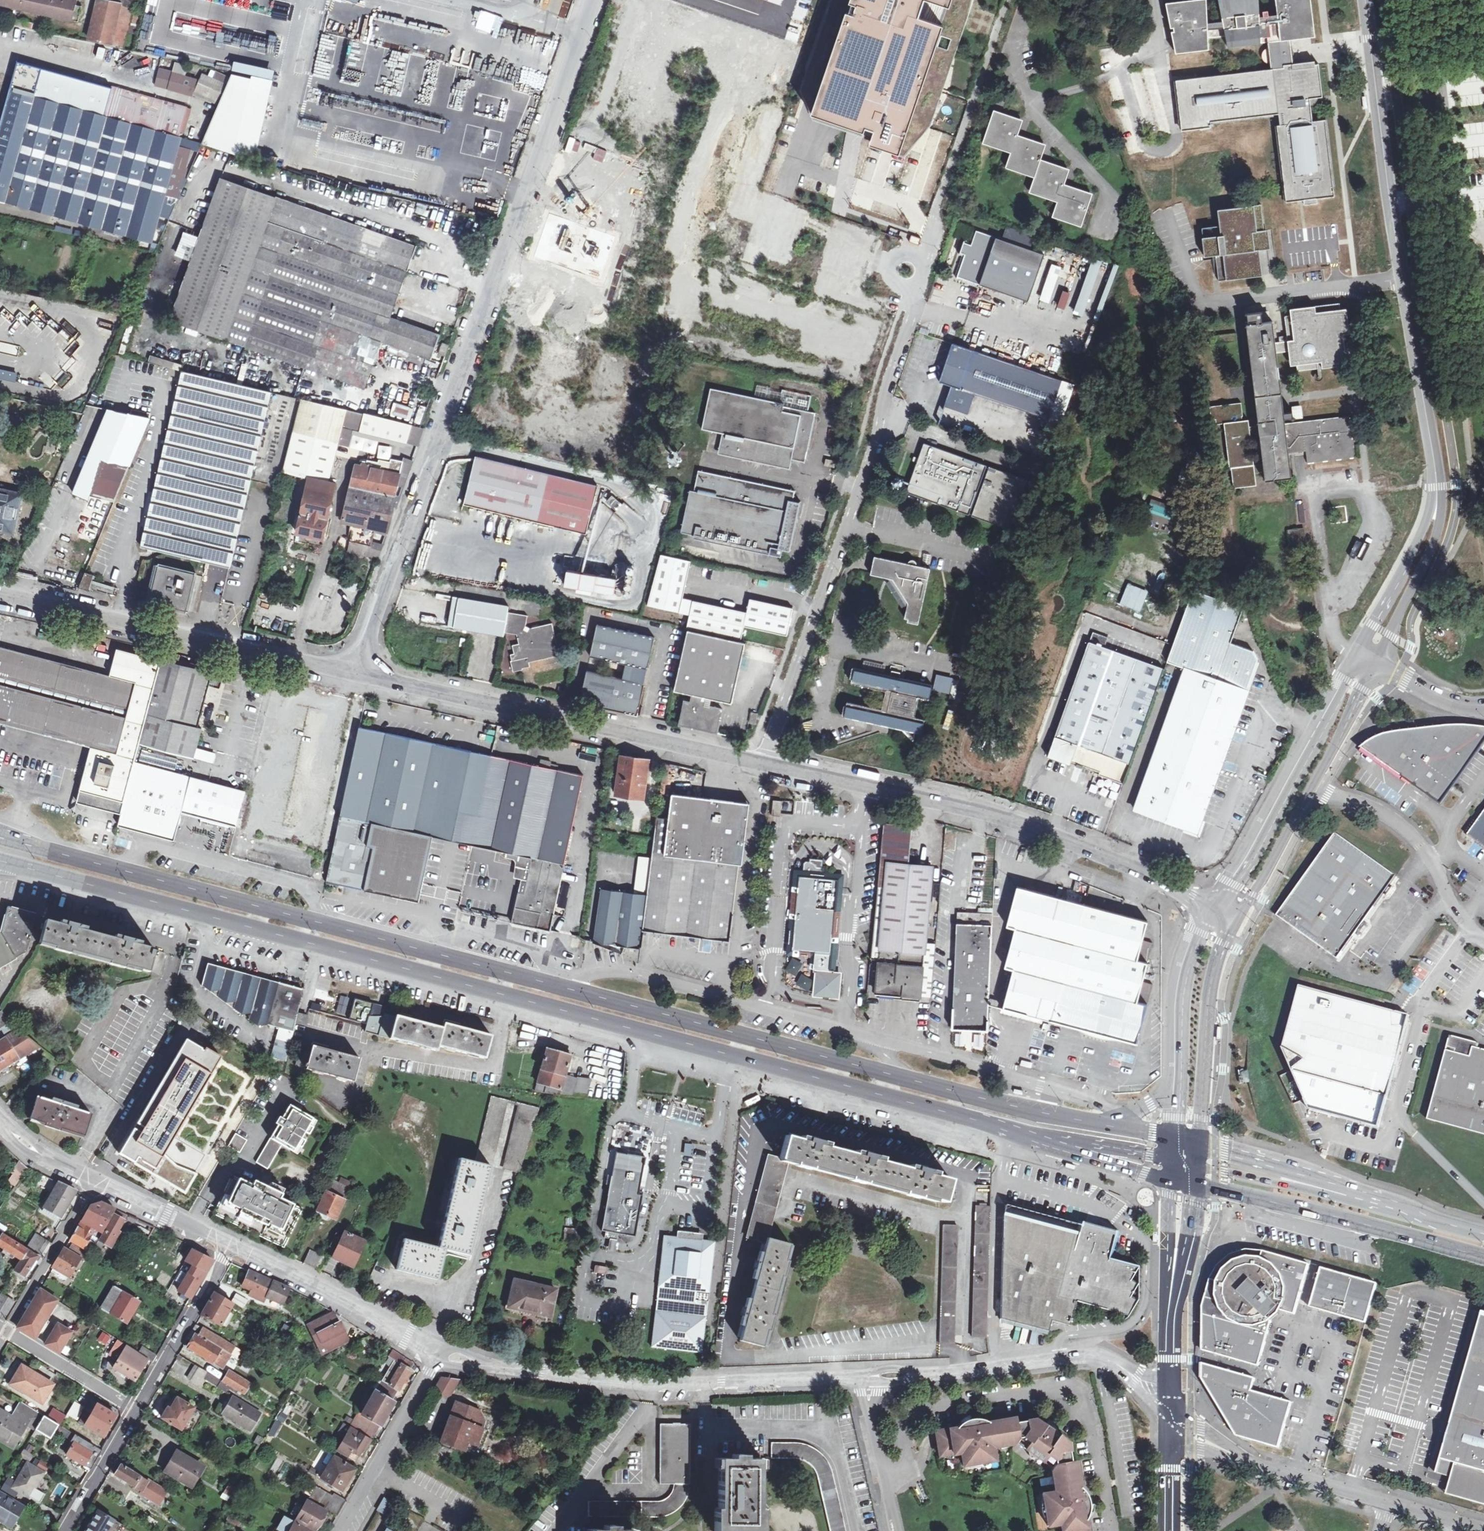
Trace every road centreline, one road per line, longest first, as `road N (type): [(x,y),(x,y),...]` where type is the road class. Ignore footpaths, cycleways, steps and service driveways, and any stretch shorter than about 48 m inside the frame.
road 1 (secondary): [(1174,1140),(734,1034),(0,838)]
road 2 (secondary): [(48,874),(1022,1137)]
road 3 (unclassified): [(350,676),(593,0)]
road 4 (tertiary): [(1365,0),(1436,504)]
road 5 (unclassified): [(758,767),(879,427),(914,307),(911,289)]
road 6 (unclassified): [(1211,911),(1014,825),(758,767)]
road 7 (residential): [(438,1353),(541,1374),(657,1383),(867,1377)]
road 8 (unclassified): [(758,767),(350,676)]
road 9 (unclassified): [(350,676),(0,598)]
road 10 (residential): [(867,1377),(1084,1353),(1112,1361),(1173,1405)]
road 11 (secondary): [(1197,1183),(1483,1259)]
road 12 (tertiary): [(1359,659),(1256,848),(1211,911)]
road 13 (residential): [(1389,1504),(1242,1463),(1200,1437),(1173,1405)]
road 14 (unclassified): [(1310,789),(1399,824),(1483,940)]
road 15 (secondary): [(1426,1216),(1199,1147)]
road 16 (tertiary): [(1211,911),(1181,992),(1174,1140)]
road 17 (residential): [(230,1246),(438,1353)]
road 18 (secondary): [(1426,1216),(1198,1164)]
road 19 (tertiary): [(1199,1147),(1210,980),(1233,922)]
road 20 (residential): [(438,1353),(339,1530)]
road 21 (residential): [(136,1410),(230,1246)]
road 22 (residential): [(7,1332),(95,1180)]
road 23 (tertiary): [(1373,666),(1429,553),(1436,504)]
road 24 (tertiary): [(1436,504),(1359,659)]
road 25 (residential): [(867,1377),(896,1530)]
road 26 (secondary): [(1022,1137),(1171,1177)]
road 27 (tertiary): [(1233,922),(1310,789)]
road 28 (tertiary): [(1022,1137),(1173,1157)]
road 29 (residential): [(7,1332),(136,1410)]
road 30 (residential): [(95,1180),(230,1246)]
road 31 (residential): [(66,1530),(136,1410)]
road 32 (tertiary): [(1310,789),(1373,666)]
road 33 (secondary): [(1171,1530),(1173,1405)]

